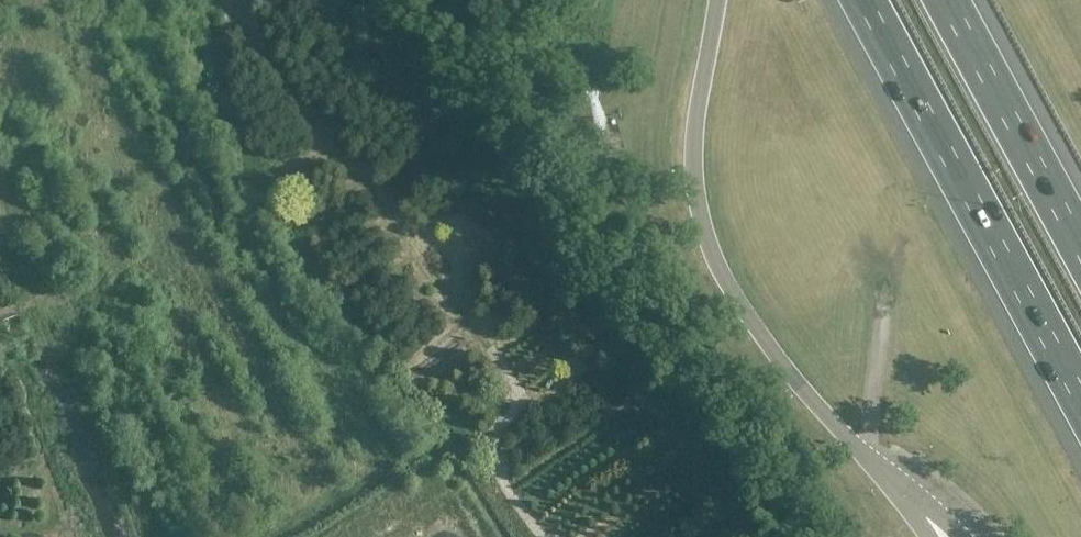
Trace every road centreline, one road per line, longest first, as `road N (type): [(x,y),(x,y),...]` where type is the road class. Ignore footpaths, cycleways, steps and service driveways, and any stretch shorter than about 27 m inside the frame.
road 1 (motorway): [(721,0),(697,122),(705,230),(763,335),(858,448)]
road 2 (motorway): [(865,0),(1080,396)]
road 3 (motorway): [(1080,247),(946,0)]
road 4 (track): [(868,458),(882,309)]

